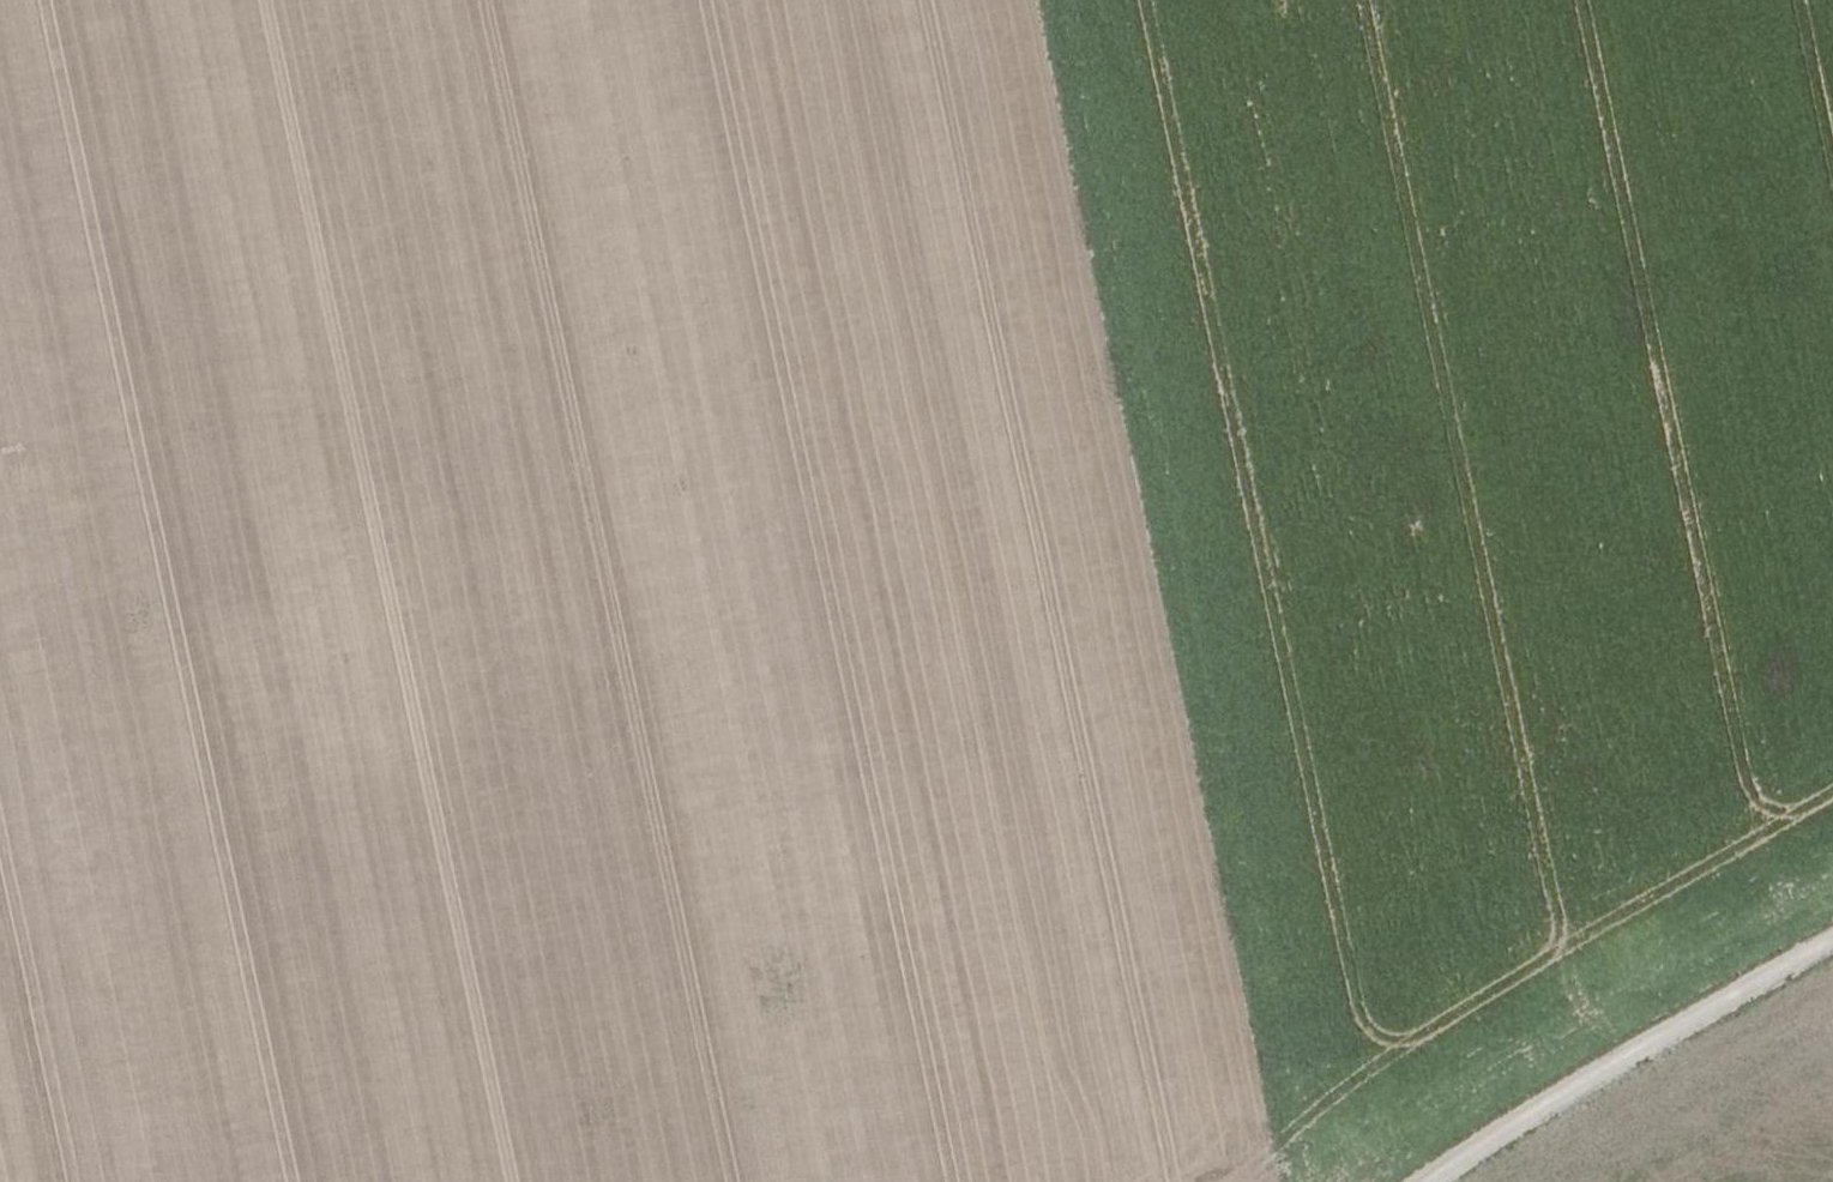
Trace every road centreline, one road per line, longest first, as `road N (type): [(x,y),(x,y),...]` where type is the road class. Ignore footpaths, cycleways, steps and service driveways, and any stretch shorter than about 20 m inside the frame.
road 1 (track): [(1426,1181),(1832,930)]

